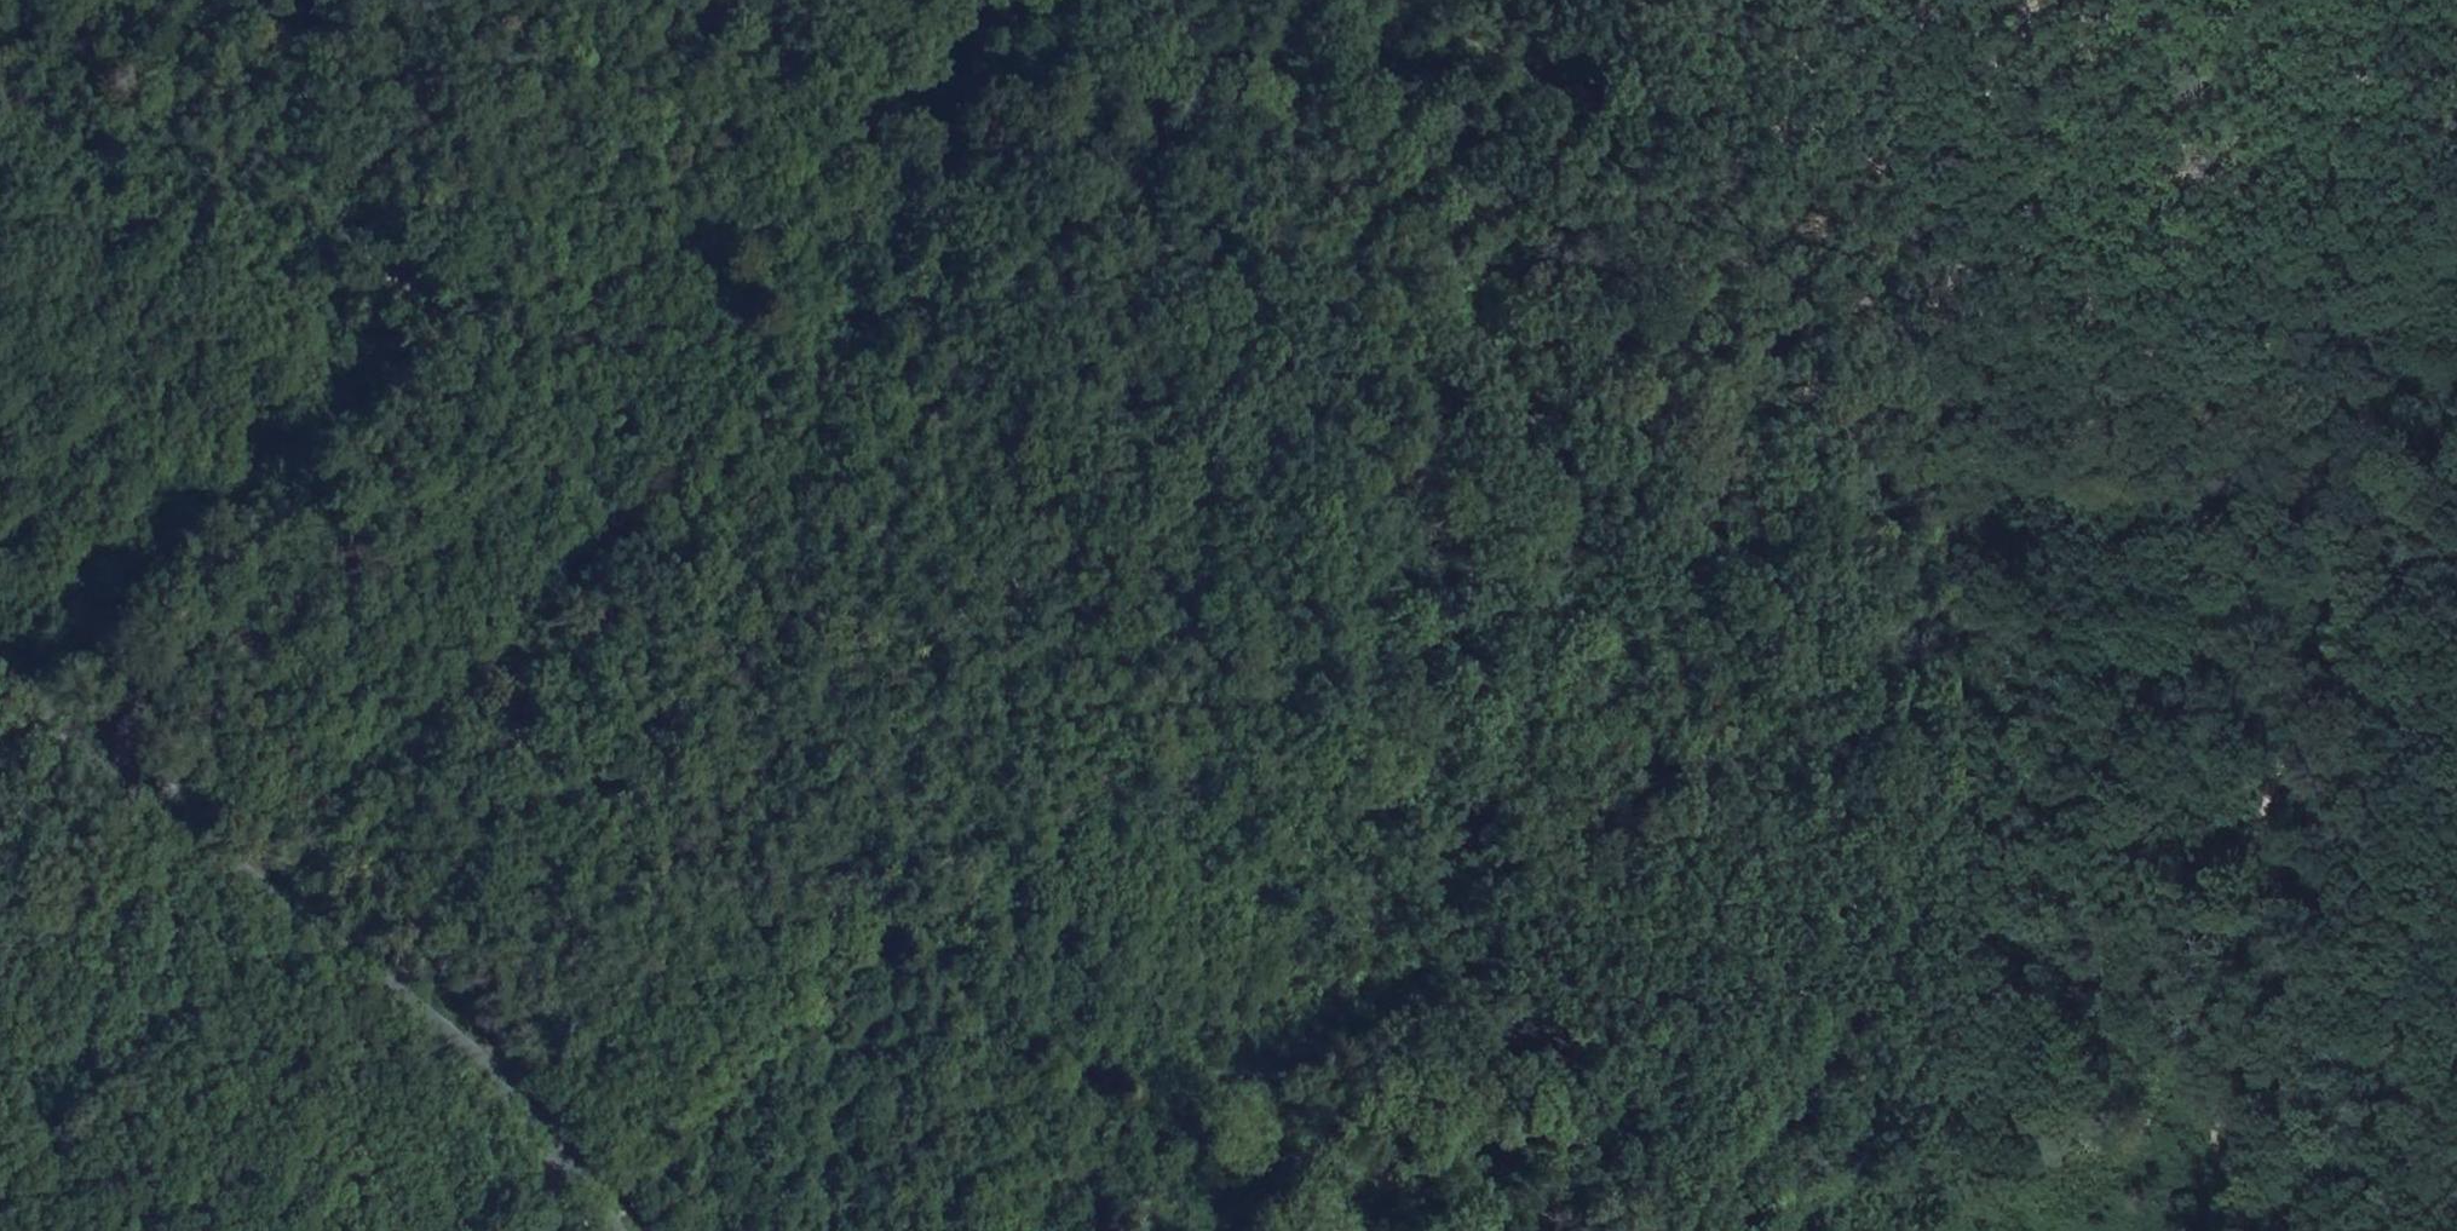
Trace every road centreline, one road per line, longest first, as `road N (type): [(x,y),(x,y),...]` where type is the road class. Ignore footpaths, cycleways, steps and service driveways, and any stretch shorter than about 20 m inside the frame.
road 1 (tertiary): [(619,1230),(520,1106),(76,726),(0,685)]

